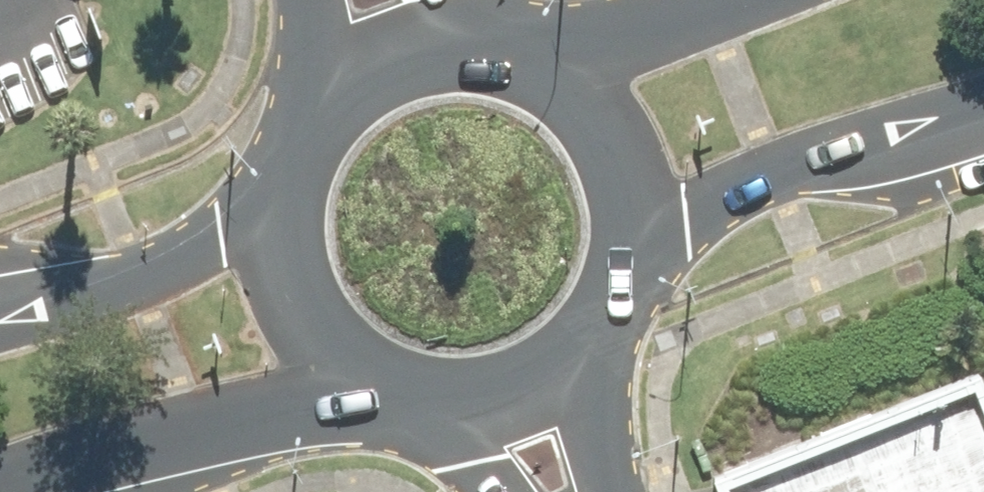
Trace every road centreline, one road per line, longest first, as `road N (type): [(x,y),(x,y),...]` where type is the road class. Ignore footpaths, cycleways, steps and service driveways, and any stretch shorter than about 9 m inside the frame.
road 1 (secondary): [(416,383),(199,439),(44,491)]
road 2 (secondary): [(983,115),(815,157),(622,245)]
road 3 (secondary): [(0,312),(157,266),(224,235),(294,179)]
road 4 (secondary): [(416,383),(367,362),(327,328),(300,282),(289,231),(294,179)]
road 5 (secondary): [(535,74),(747,0)]
road 6 (secondary): [(314,133),(351,92),(398,65),(453,54),(507,62)]
road 7 (secondary): [(535,74),(576,104),(606,146),(622,194),(622,245)]
road 8 (unclassified): [(572,342),(588,491)]
road 9 (secondary): [(572,342),(494,384),(449,388)]
road 10 (tertiary): [(314,133),(320,0)]
road 11 (unclassified): [(529,491),(449,388)]

